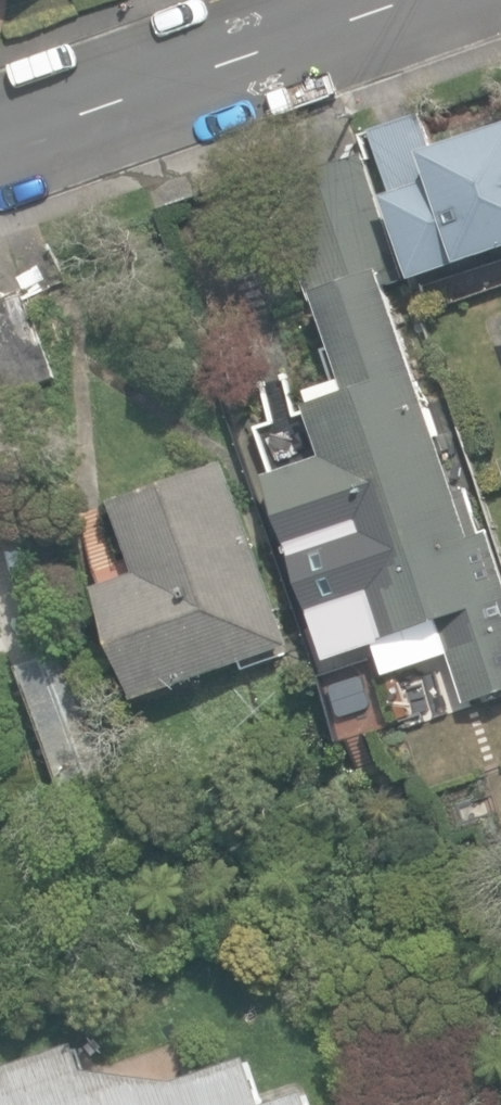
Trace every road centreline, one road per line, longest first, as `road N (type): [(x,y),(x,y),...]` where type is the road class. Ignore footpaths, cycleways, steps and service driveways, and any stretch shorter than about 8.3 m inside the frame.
road 1 (tertiary): [(0,140),(393,0)]

